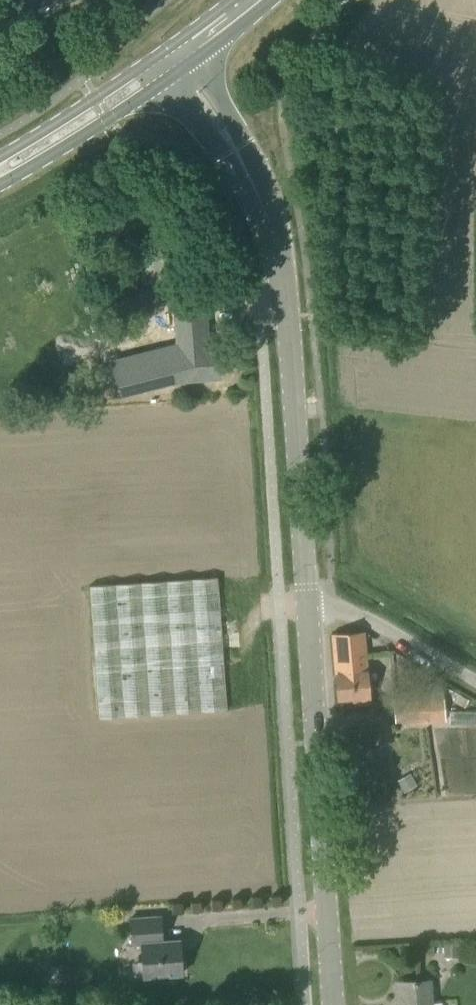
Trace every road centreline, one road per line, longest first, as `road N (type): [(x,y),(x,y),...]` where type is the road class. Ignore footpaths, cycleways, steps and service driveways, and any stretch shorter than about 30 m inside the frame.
road 1 (tertiary): [(307,606),(285,281),(258,193),(181,71)]
road 2 (tertiary): [(334,1004),(307,606)]
road 3 (secondary): [(0,184),(181,71)]
road 4 (secondary): [(167,50),(0,157)]
road 5 (residential): [(475,680),(351,610),(307,606)]

